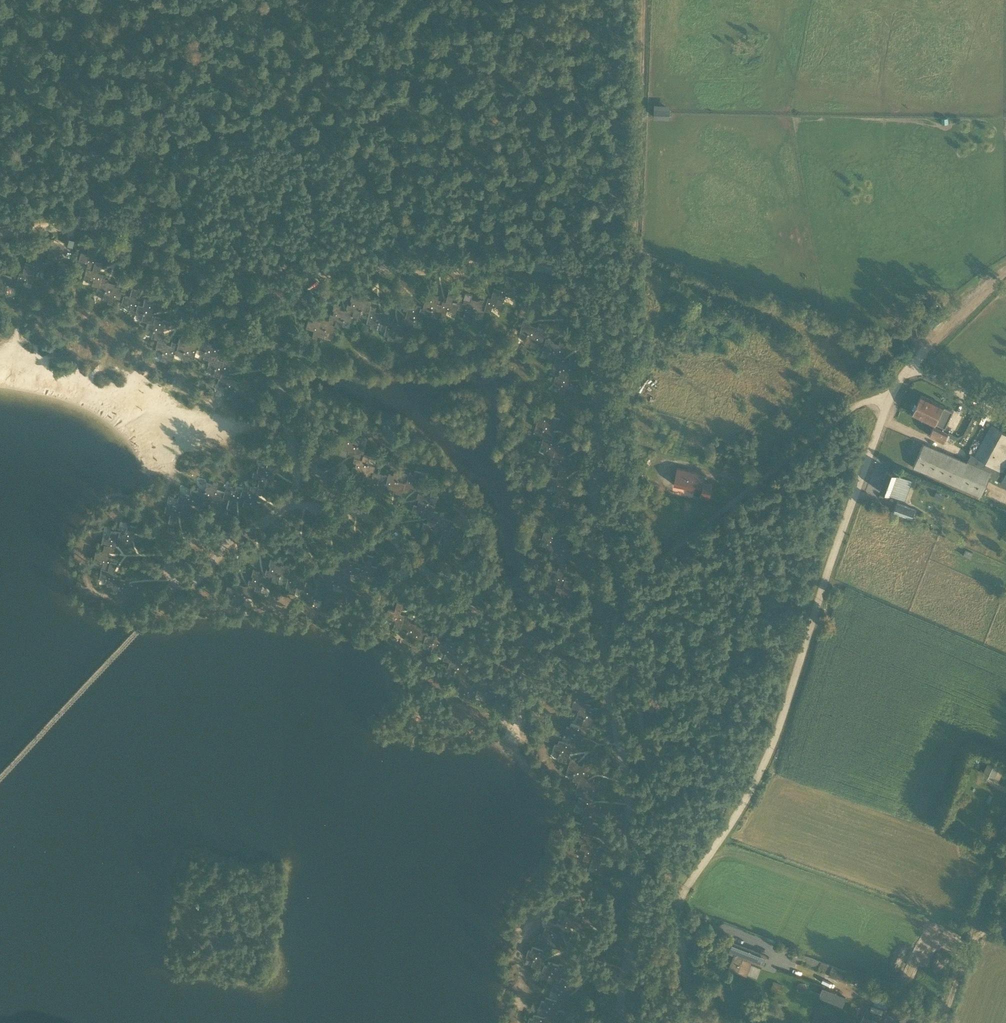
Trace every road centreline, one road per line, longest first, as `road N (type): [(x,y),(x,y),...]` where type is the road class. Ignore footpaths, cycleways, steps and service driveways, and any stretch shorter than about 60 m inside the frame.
road 1 (unclassified): [(895,392),(858,403),(626,592),(640,733),(678,901)]
road 2 (track): [(626,592),(613,549),(623,307),(638,212),(641,0)]
road 3 (unclassified): [(895,392),(772,745),(741,811),(678,901)]
road 4 (unclassified): [(1005,414),(910,366),(895,392)]
road 5 (track): [(1005,276),(910,366)]
road 6 (unclassified): [(678,901),(693,1022)]

